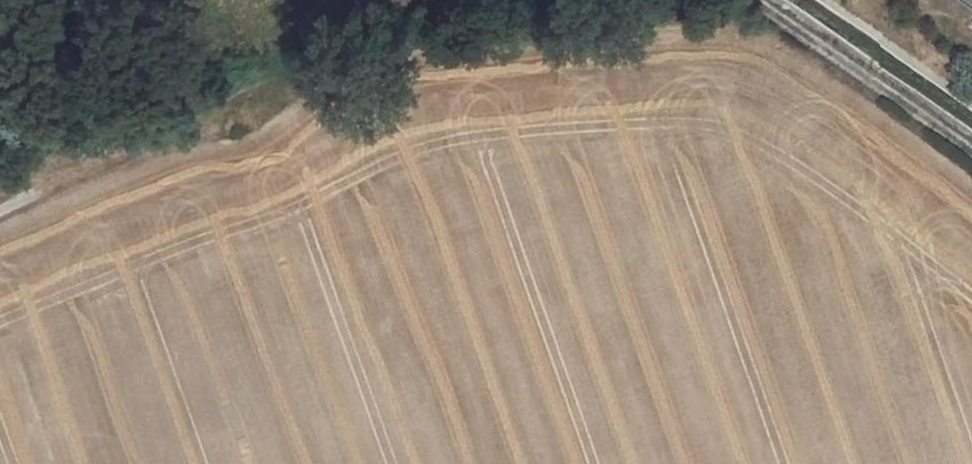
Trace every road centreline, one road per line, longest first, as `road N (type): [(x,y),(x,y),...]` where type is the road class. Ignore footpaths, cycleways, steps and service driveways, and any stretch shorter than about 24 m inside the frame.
road 1 (track): [(0,209),(276,84),(269,48),(210,41),(125,0)]

